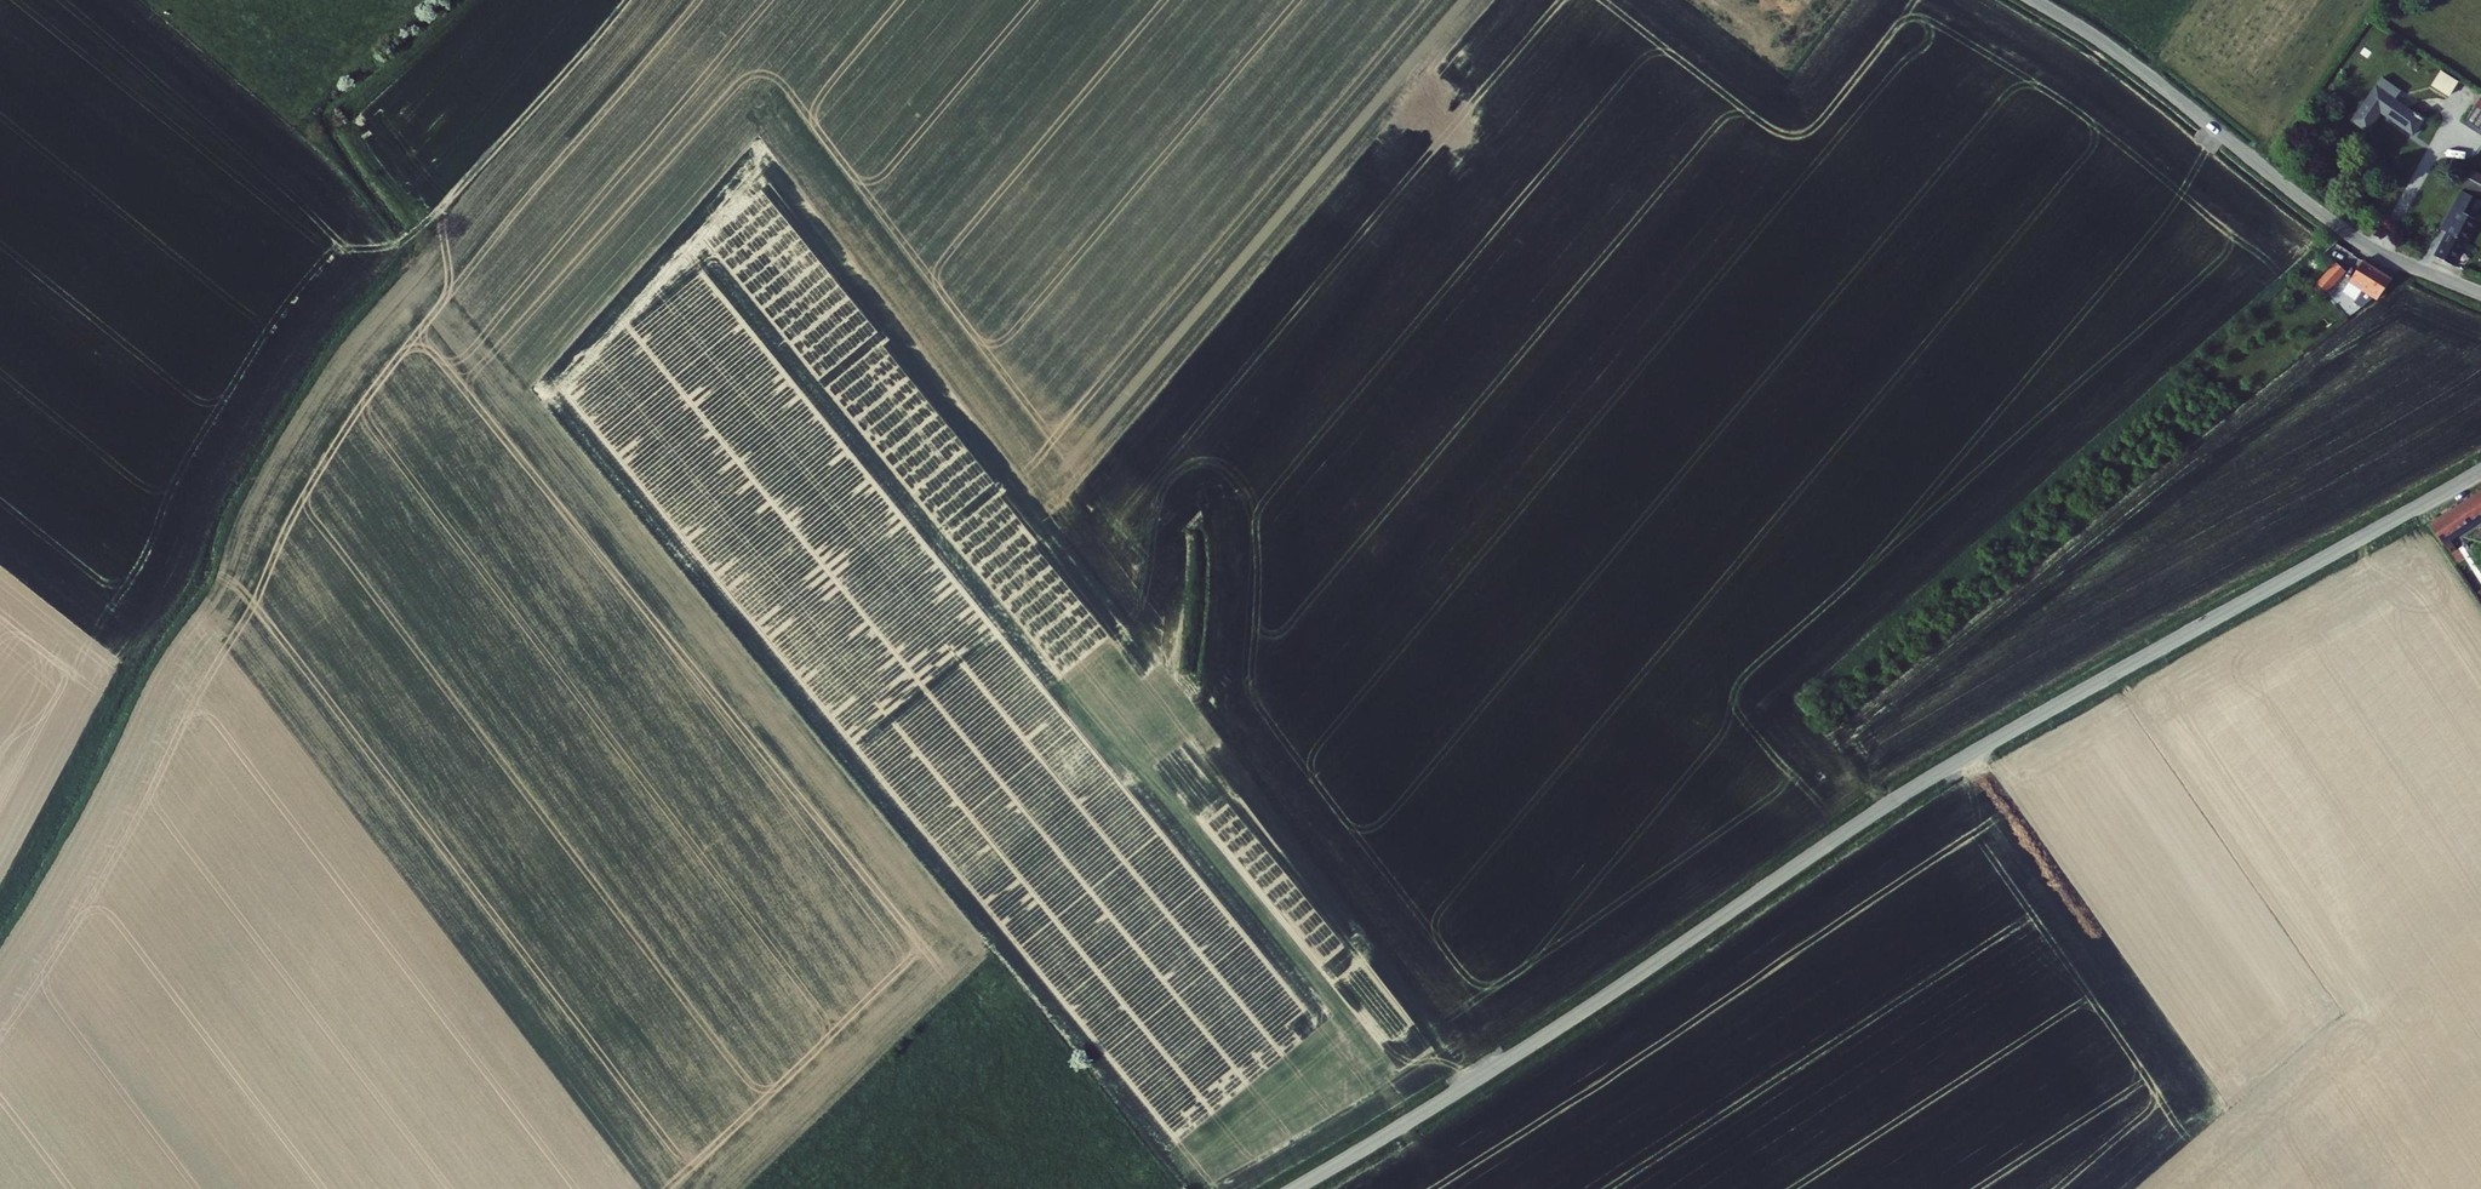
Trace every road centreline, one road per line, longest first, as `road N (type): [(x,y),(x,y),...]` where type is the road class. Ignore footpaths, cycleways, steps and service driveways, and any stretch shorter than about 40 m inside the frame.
road 1 (residential): [(2480,471),(1953,764),(1495,1068),(1294,1188)]
road 2 (unclassified): [(2035,0),(2135,65),(2342,227),(2480,294)]

